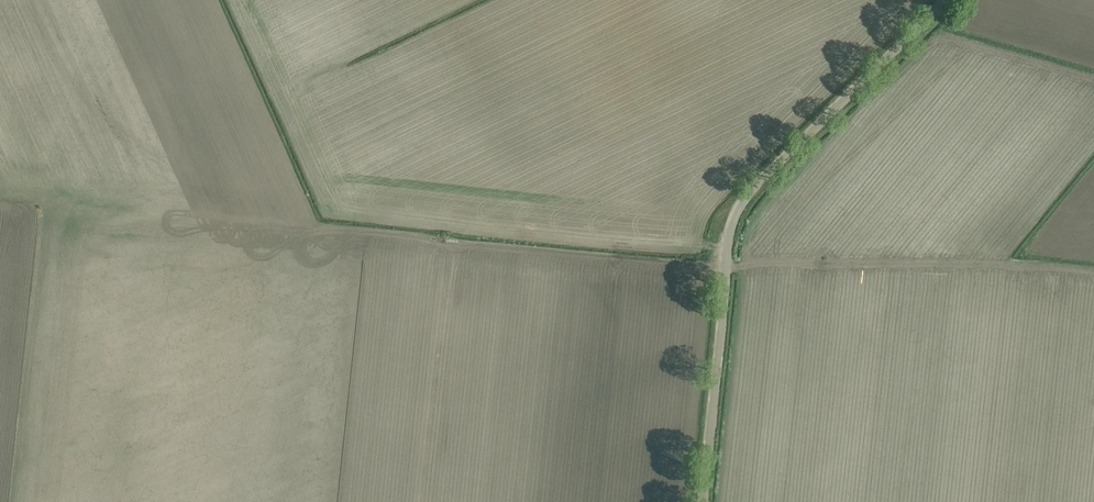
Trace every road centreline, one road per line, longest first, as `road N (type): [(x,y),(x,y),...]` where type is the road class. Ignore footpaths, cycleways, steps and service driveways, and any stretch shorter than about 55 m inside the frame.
road 1 (unclassified): [(702,501),(734,216),(946,0)]

